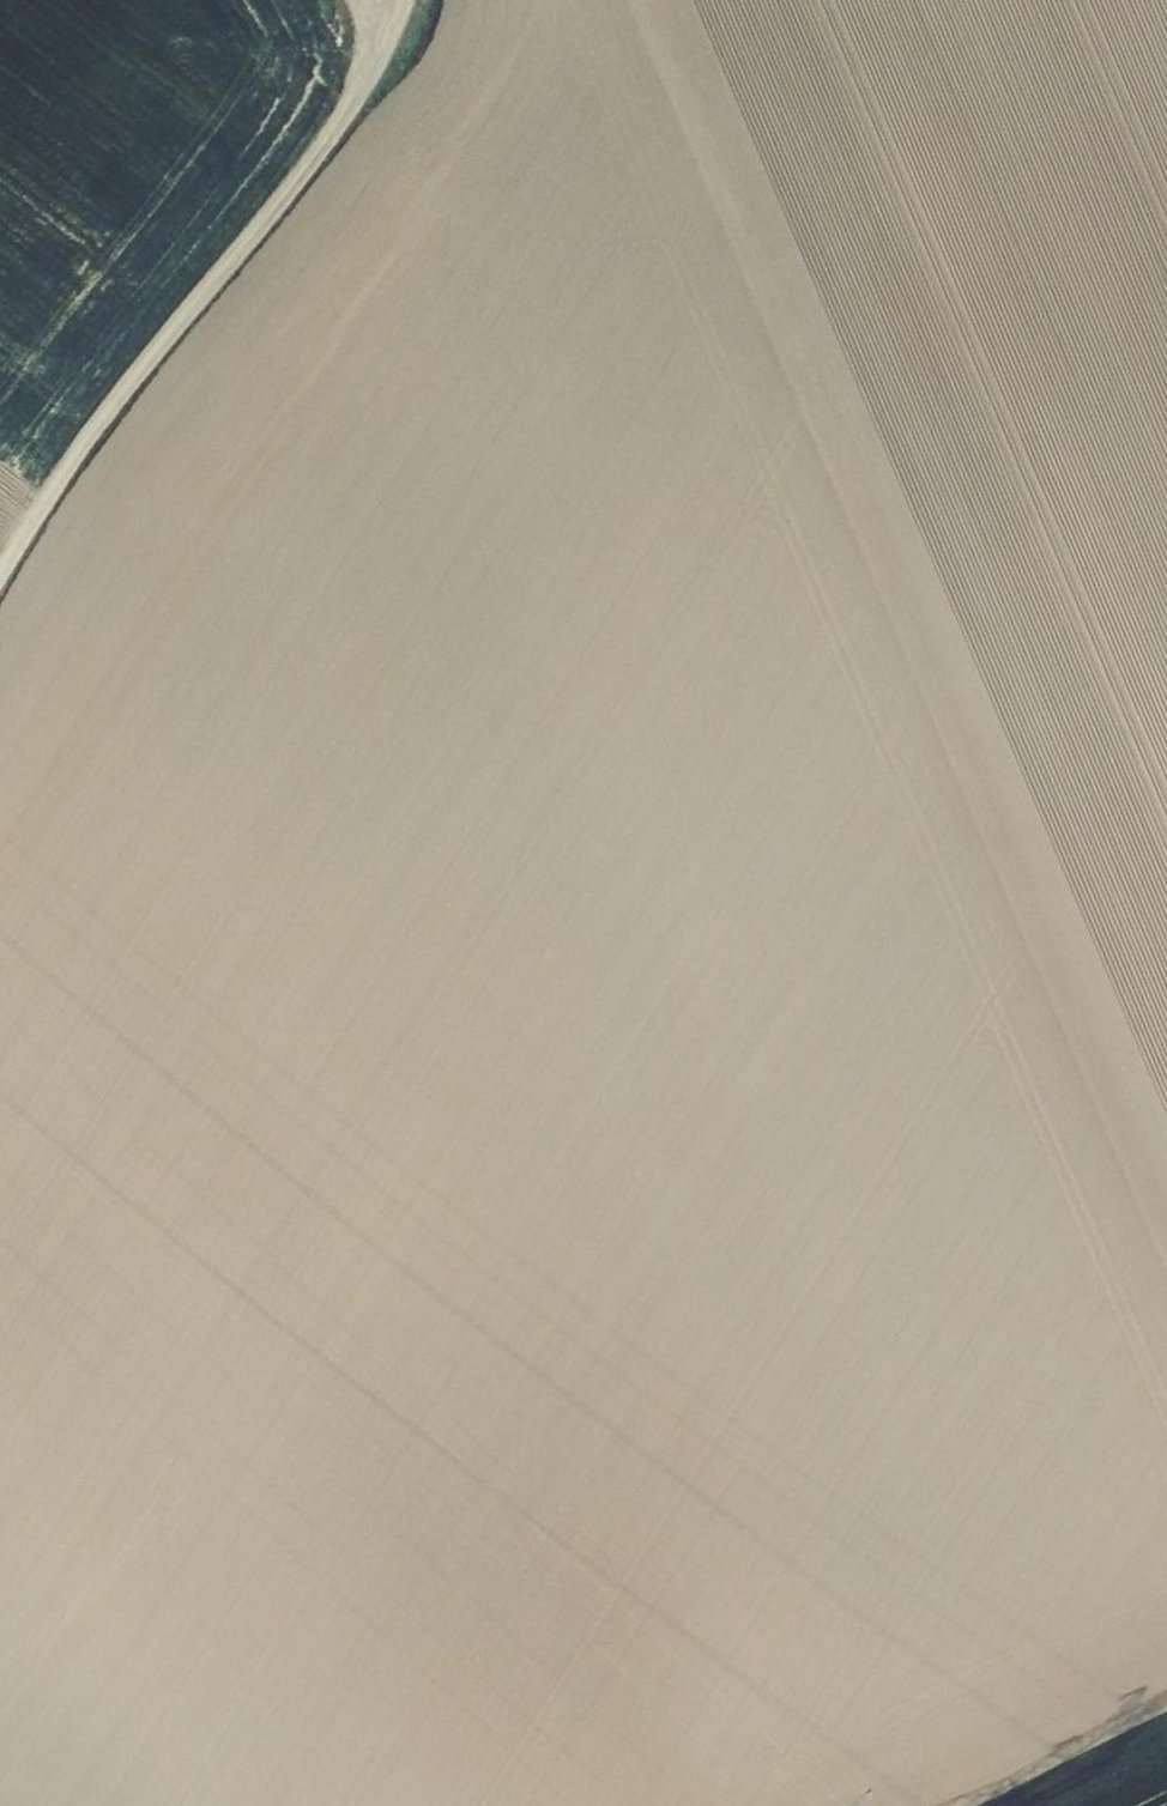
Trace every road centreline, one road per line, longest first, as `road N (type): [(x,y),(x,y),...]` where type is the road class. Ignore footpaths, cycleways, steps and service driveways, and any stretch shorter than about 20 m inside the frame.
road 1 (track): [(388,8),(330,137),(38,509),(0,574)]

